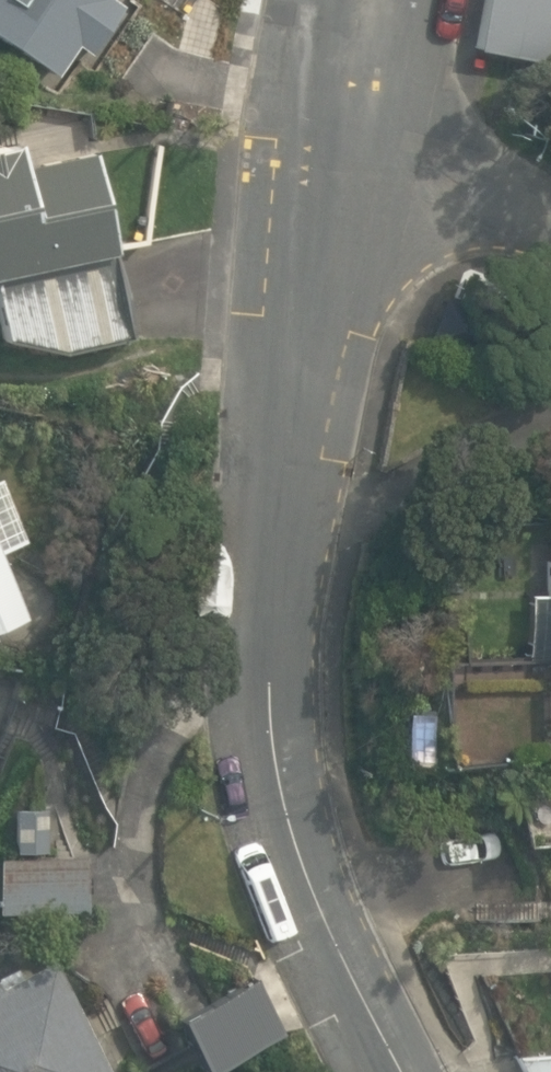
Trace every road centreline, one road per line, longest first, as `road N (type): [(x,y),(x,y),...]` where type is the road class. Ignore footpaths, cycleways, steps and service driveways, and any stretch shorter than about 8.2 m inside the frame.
road 1 (residential): [(397,1071),(301,874),(270,756),(263,631),(306,162)]
road 2 (residential): [(550,238),(306,162)]
road 3 (residential): [(412,0),(386,72),(306,162)]
road 4 (residential): [(306,162),(326,0)]

